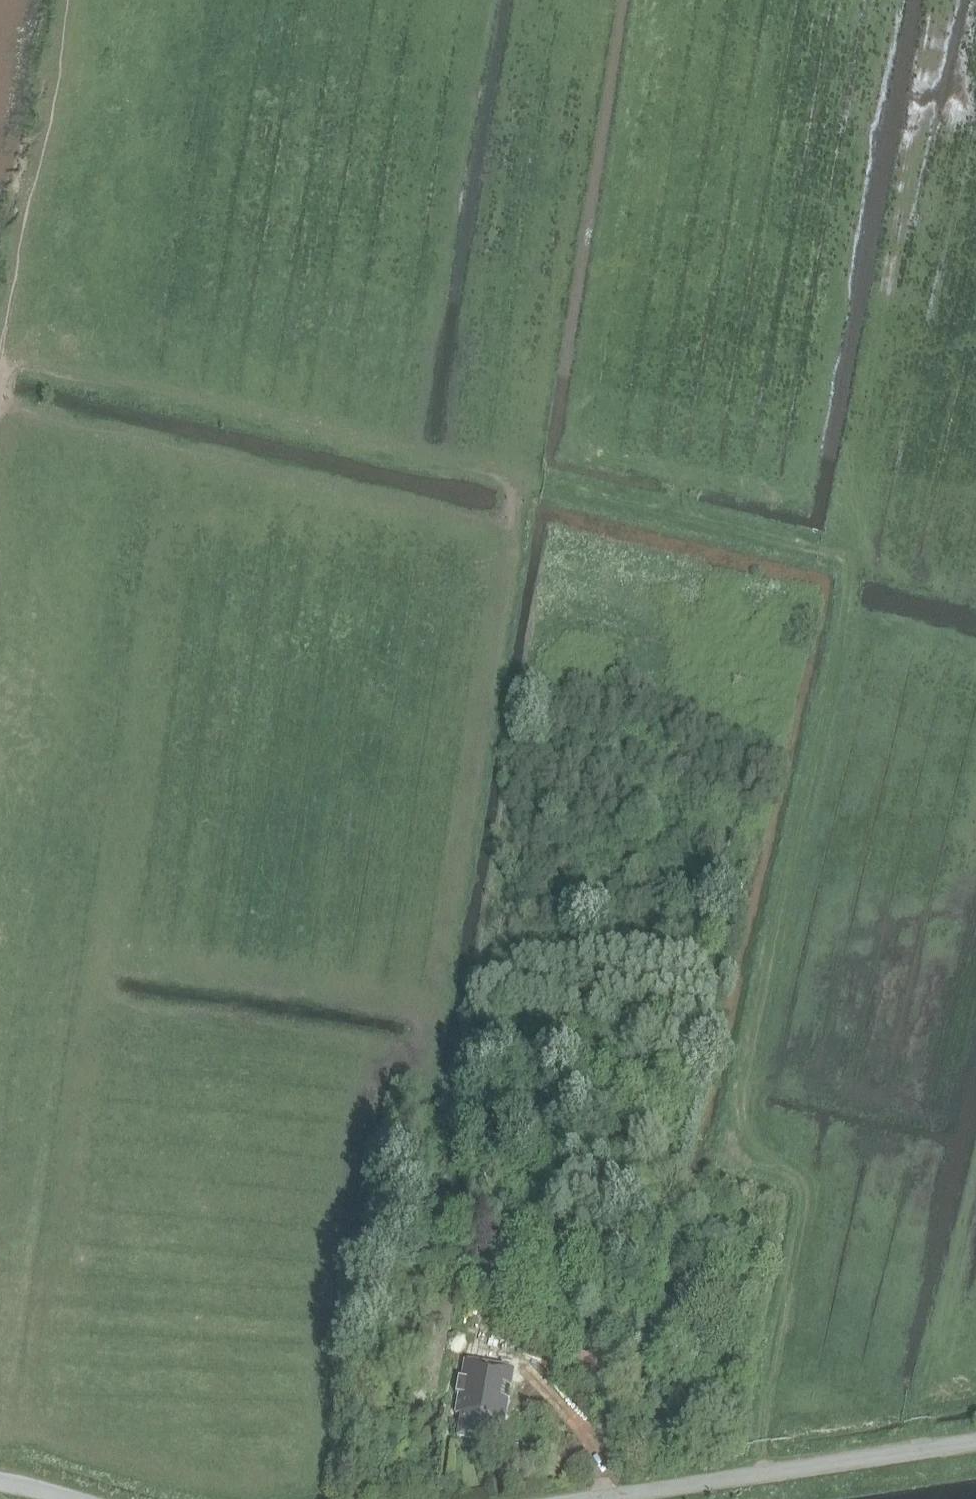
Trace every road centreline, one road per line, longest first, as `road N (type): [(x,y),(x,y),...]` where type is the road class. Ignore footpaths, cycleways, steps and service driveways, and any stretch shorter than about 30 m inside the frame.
road 1 (unclassified): [(600,1498),(975,1442)]

